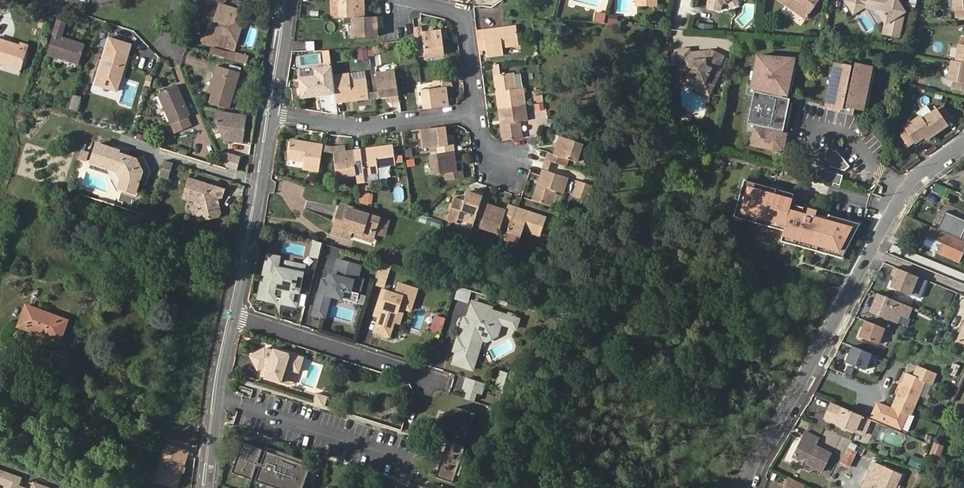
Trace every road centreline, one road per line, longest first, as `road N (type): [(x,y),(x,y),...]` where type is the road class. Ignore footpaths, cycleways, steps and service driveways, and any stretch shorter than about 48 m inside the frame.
road 1 (residential): [(743,487),(898,197),(963,146)]
road 2 (residential): [(274,114),(345,127),(478,111)]
road 3 (tertiary): [(274,114),(235,316)]
road 4 (residential): [(235,316),(428,379)]
road 5 (tertiary): [(235,316),(212,487)]
road 6 (residential): [(478,111),(466,17),(406,0)]

